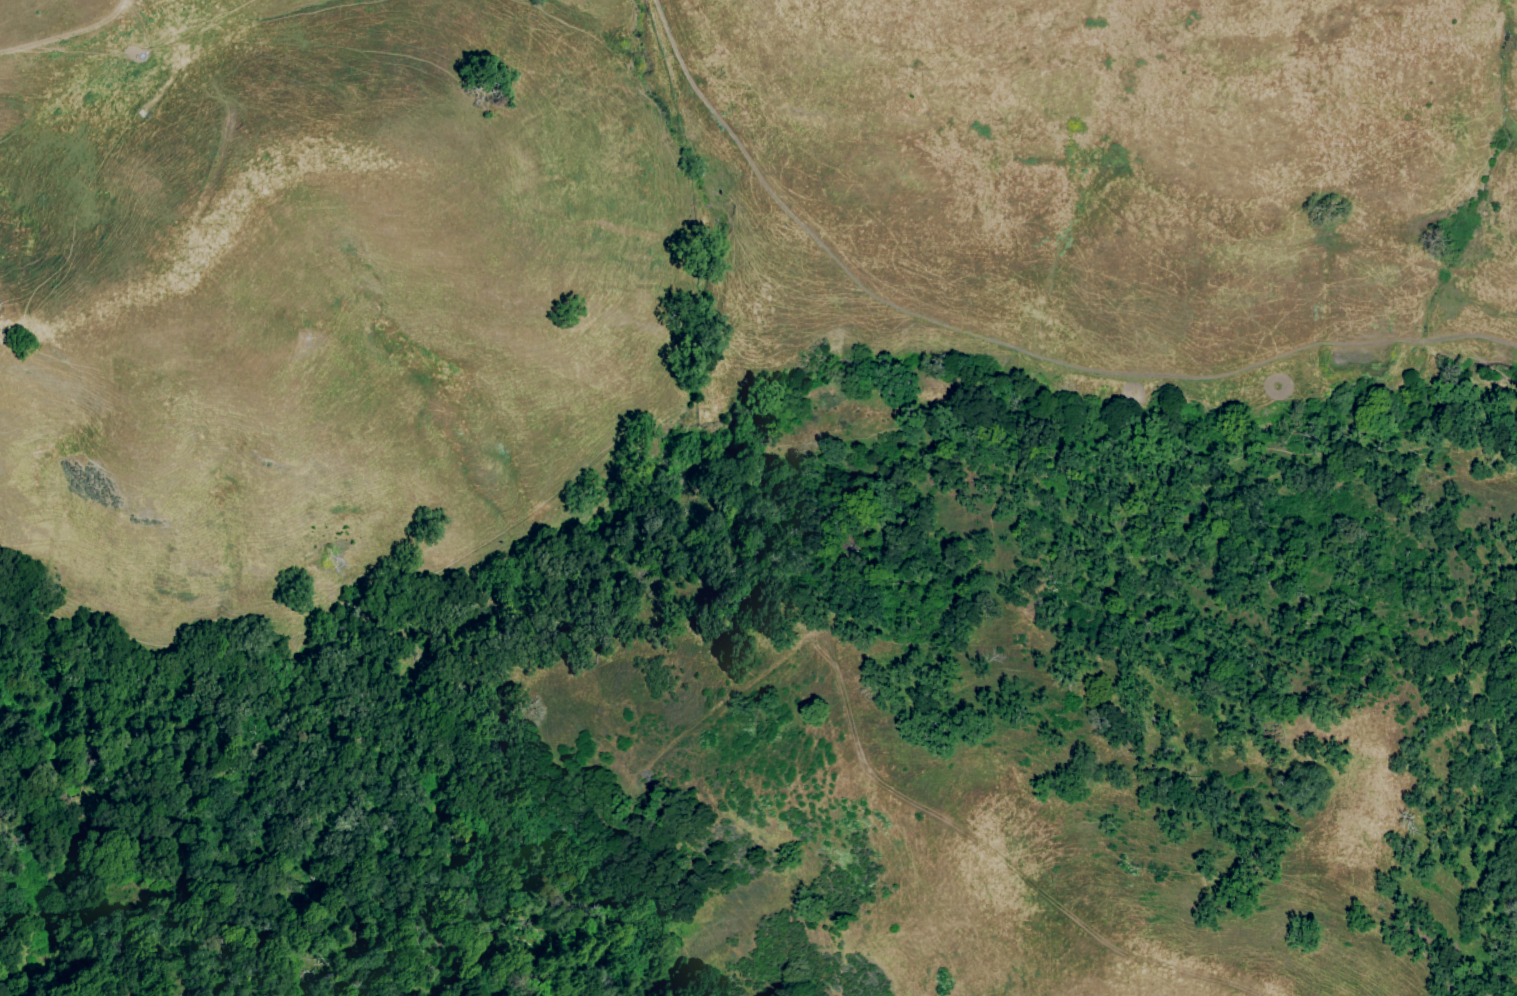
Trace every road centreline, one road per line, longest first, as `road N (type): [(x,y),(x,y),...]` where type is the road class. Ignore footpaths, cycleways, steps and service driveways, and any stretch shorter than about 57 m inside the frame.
road 1 (track): [(1516,348),(1479,336),(1375,341),(1314,346),(1227,375),(1104,374),(906,316),(844,273)]
road 2 (track): [(1257,995),(1118,951),(875,778),(862,762),(823,628)]
road 3 (track): [(844,273),(756,179),(674,52),(654,0)]

